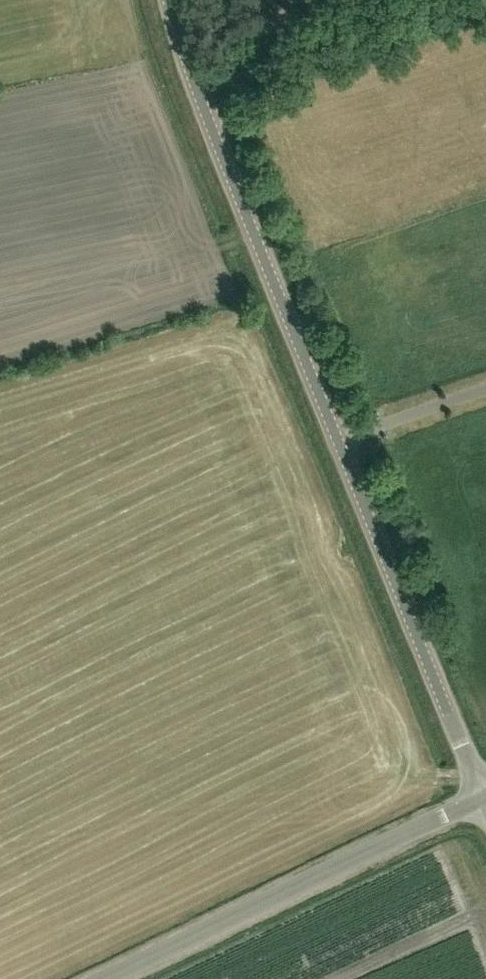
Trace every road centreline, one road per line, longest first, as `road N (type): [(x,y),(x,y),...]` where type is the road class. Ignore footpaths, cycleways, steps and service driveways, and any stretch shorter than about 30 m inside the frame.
road 1 (unclassified): [(483,797),(208,120),(169,0)]
road 2 (unclassified): [(107,978),(483,797)]
road 3 (track): [(199,95),(473,0)]

